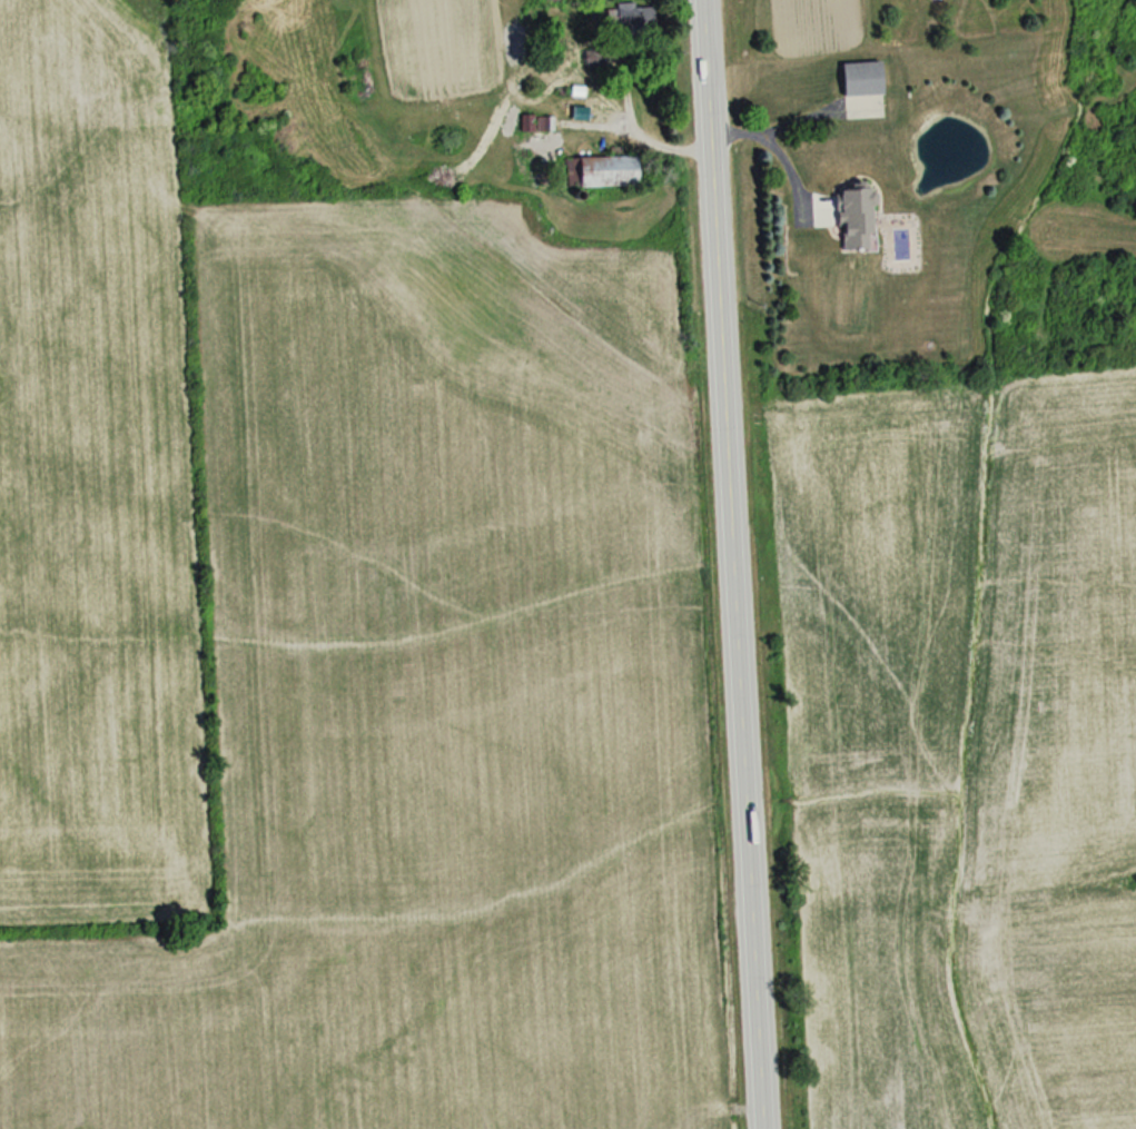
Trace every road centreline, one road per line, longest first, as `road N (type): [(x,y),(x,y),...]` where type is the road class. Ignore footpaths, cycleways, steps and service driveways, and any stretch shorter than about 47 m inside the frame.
road 1 (secondary): [(700,0),(760,1128)]

